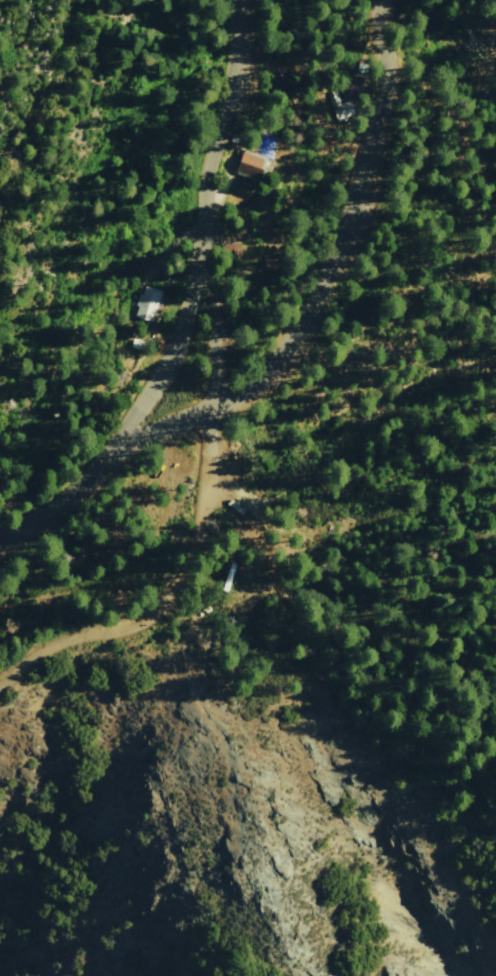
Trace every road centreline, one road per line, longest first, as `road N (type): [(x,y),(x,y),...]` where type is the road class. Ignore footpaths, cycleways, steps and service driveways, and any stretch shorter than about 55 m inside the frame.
road 1 (tertiary): [(0,551),(63,509),(107,466),(177,347),(197,287),(211,177),(234,98),(238,0)]
road 2 (residential): [(0,690),(70,641),(143,619),(186,575),(214,470),(216,360),(197,287)]
road 3 (residential): [(213,412),(288,360),(344,250),(385,111),(379,27),(385,0)]

